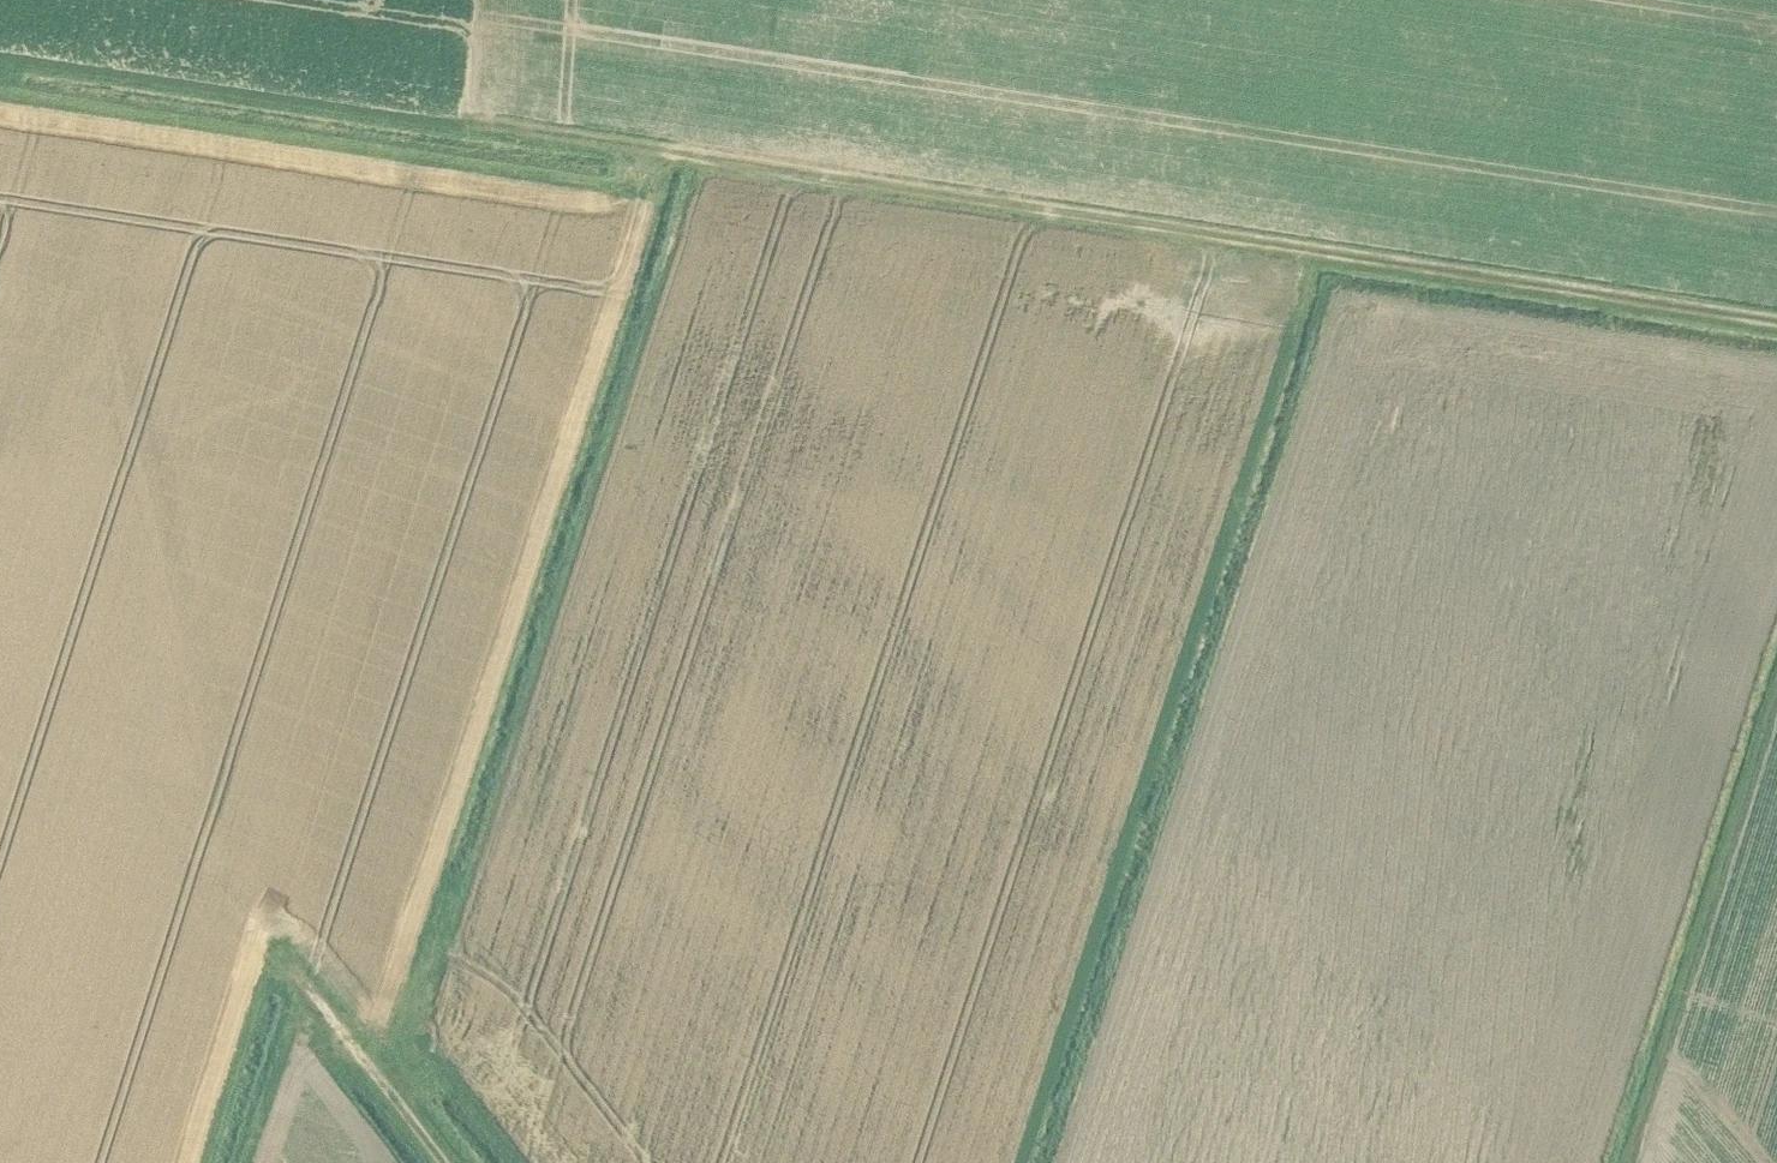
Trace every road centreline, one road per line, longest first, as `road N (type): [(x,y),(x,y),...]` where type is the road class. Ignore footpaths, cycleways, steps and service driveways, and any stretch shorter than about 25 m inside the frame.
road 1 (track): [(443,1162),(289,962)]

